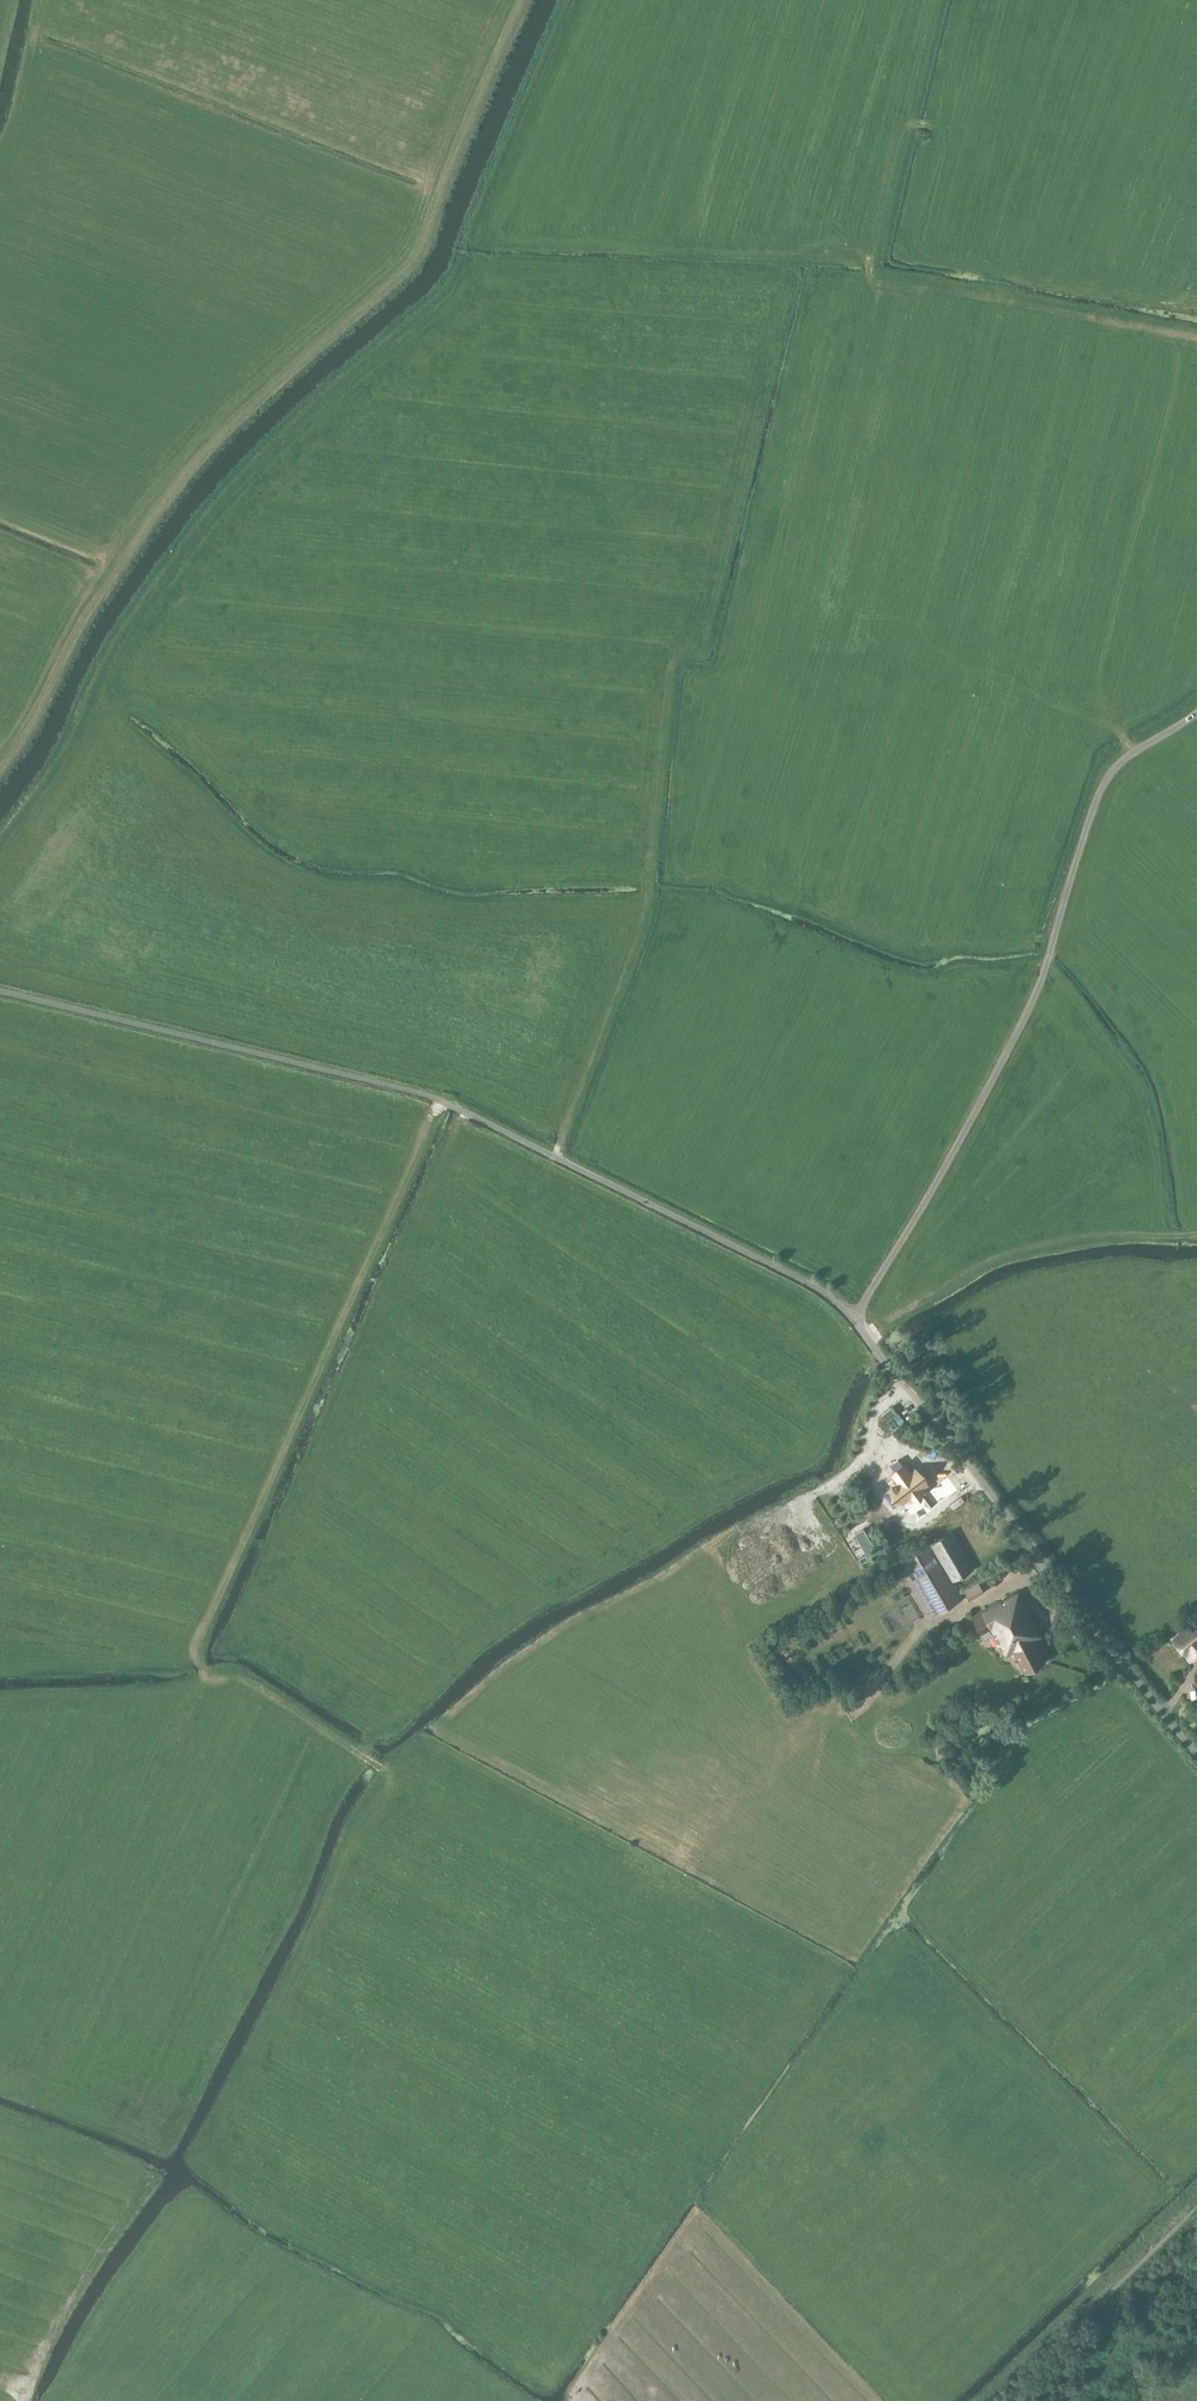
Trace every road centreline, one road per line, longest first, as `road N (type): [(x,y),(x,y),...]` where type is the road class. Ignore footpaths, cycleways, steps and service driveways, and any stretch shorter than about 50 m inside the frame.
road 1 (track): [(855,1321),(1043,973),(1103,775),(1196,712)]
road 2 (unclassified): [(1196,1754),(855,1321)]

